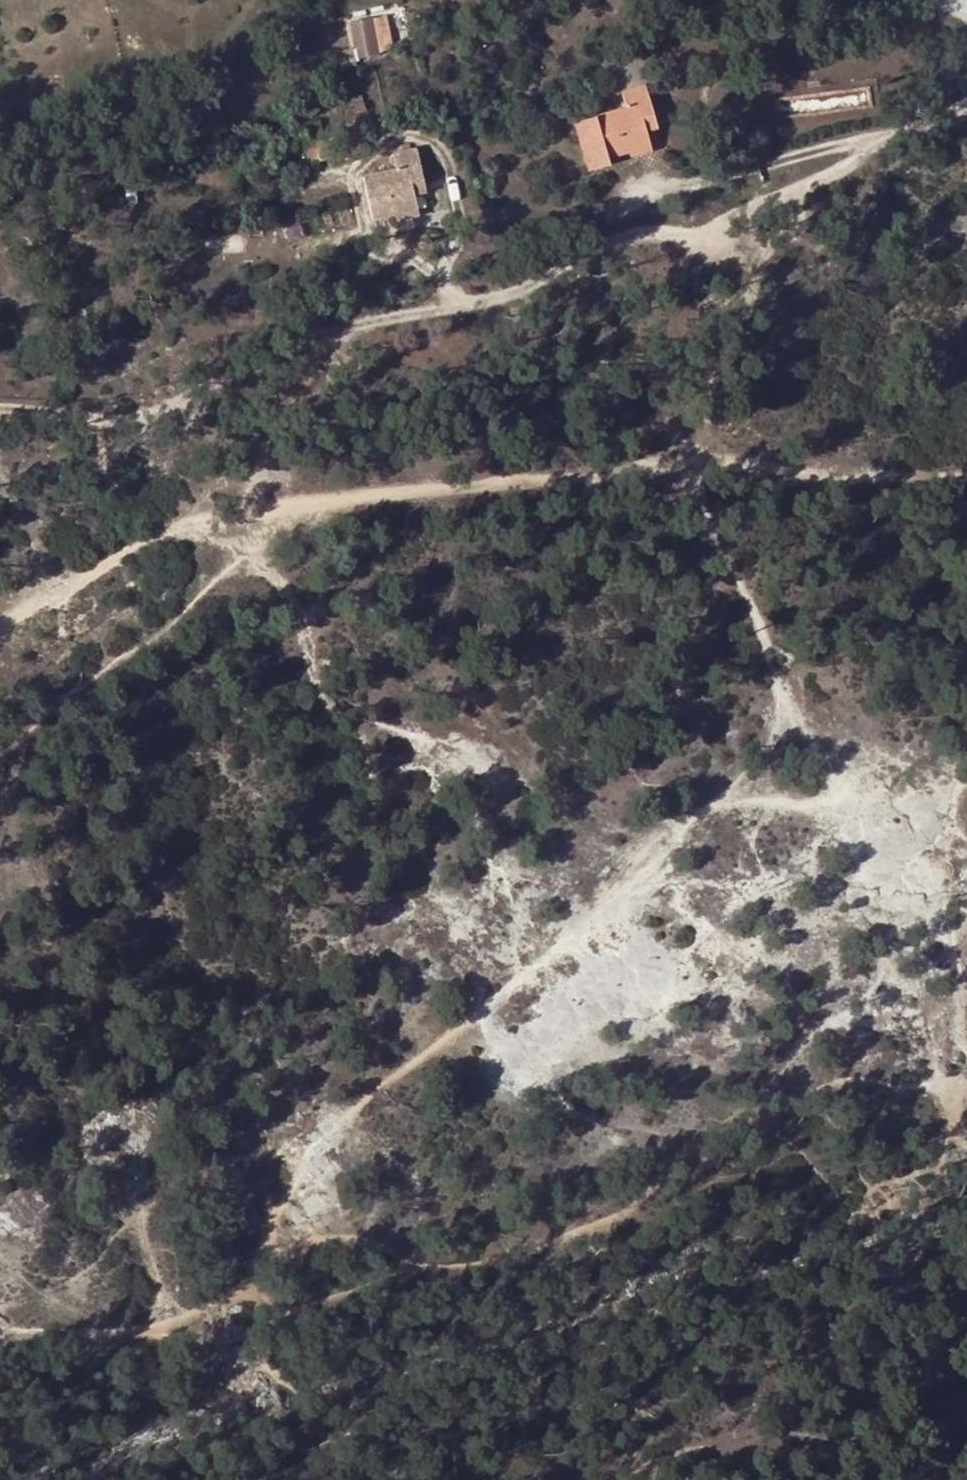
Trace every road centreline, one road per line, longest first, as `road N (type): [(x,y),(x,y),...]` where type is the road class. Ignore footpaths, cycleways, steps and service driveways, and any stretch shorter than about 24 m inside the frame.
road 1 (residential): [(966,106),(450,301)]

